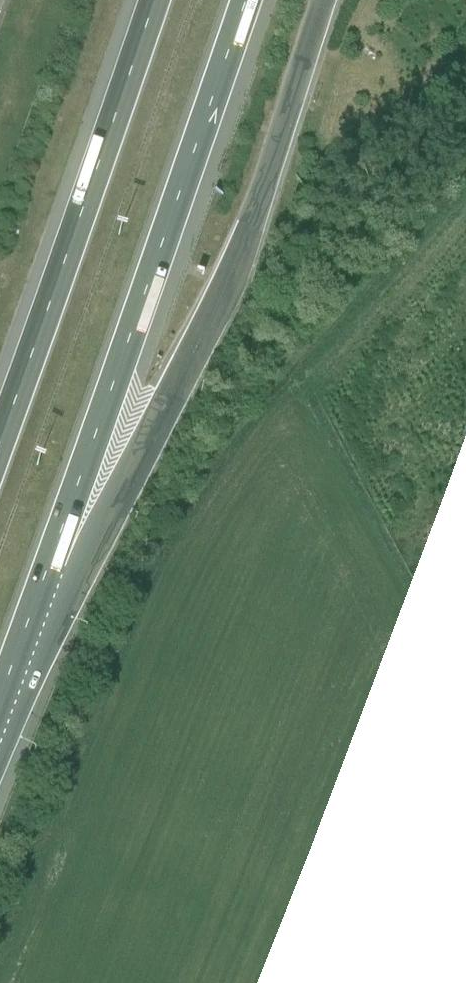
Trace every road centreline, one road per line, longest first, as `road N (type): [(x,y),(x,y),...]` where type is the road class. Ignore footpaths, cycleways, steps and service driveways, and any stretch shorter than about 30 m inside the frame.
road 1 (motorway): [(26,628),(94,532),(252,228),(326,0)]
road 2 (motorway): [(26,628),(242,0)]
road 3 (motorway): [(150,0),(0,428)]

